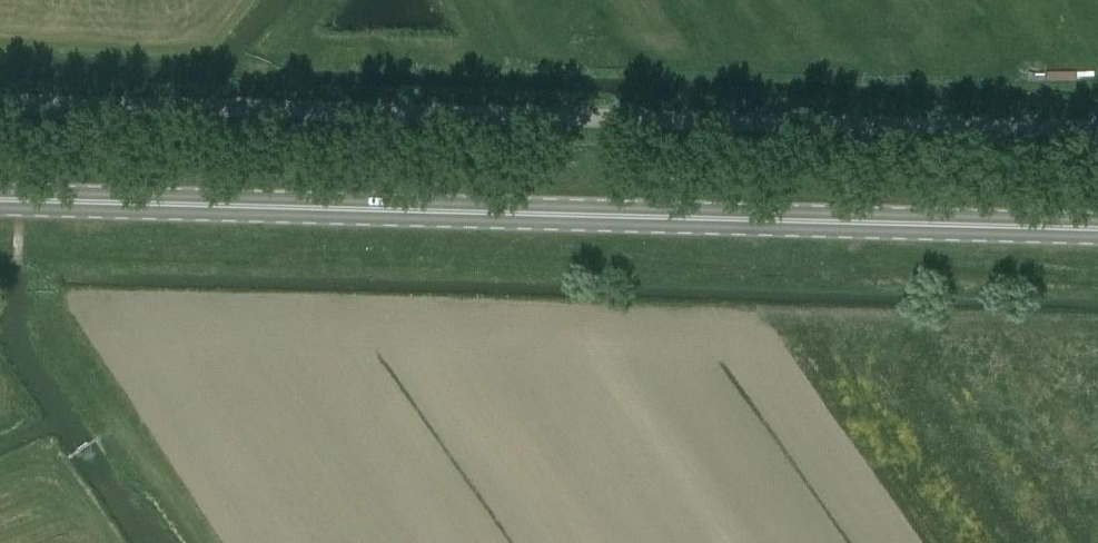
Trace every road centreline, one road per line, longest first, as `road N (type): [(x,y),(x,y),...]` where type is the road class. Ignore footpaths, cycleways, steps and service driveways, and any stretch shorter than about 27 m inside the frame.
road 1 (primary): [(1097,234),(0,200)]
road 2 (unclassified): [(0,115),(1097,144)]

